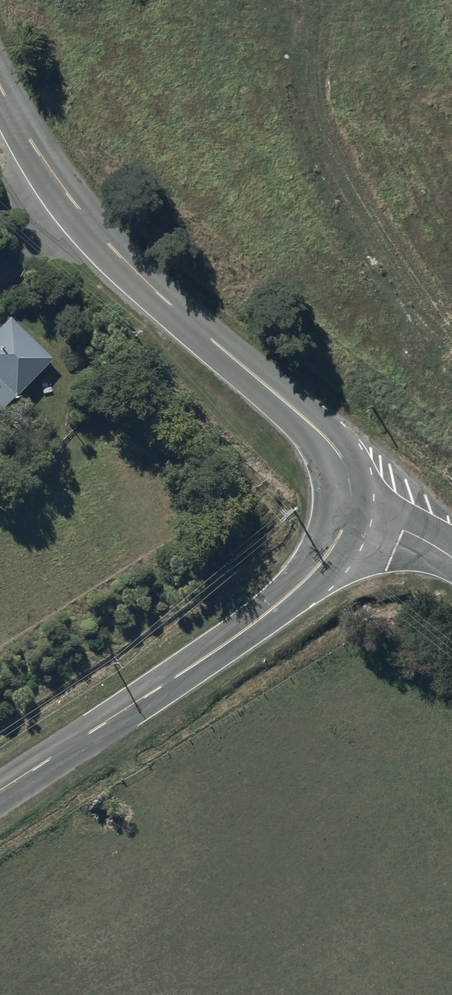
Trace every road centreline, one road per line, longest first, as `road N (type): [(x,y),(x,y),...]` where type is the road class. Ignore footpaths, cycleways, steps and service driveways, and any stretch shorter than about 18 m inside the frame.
road 1 (tertiary): [(0,88),(110,248),(328,440),(349,482),(348,510)]
road 2 (tertiary): [(0,791),(276,605),(325,559),(348,510)]
road 3 (track): [(309,0),(304,66),(326,128),(451,336)]

